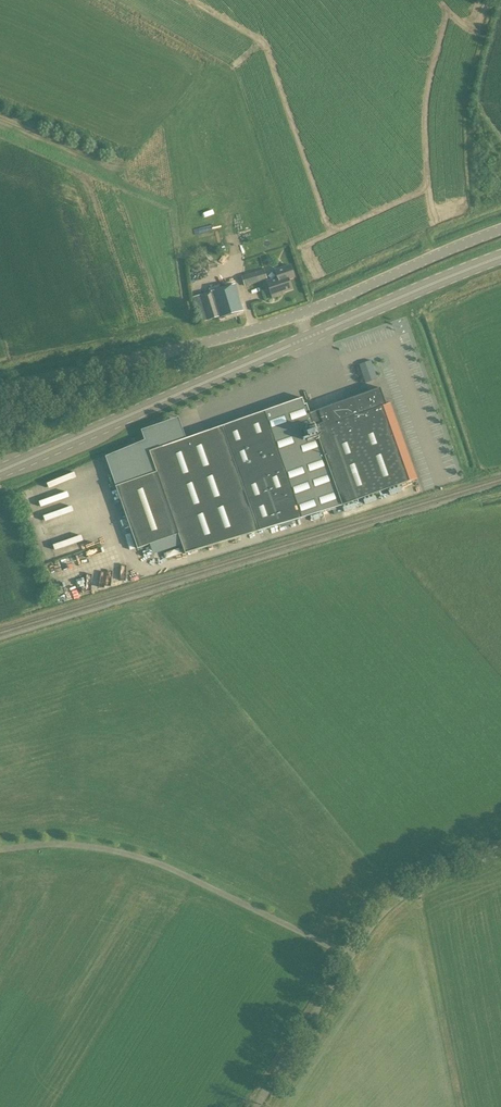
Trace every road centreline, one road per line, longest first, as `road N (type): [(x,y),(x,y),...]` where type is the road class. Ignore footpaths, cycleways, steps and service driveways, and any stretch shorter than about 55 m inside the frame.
road 1 (unclassified): [(255,1106),(385,907),(423,882),(500,852)]
road 2 (secondary): [(0,472),(309,338)]
road 3 (unclassified): [(302,314),(0,391)]
road 4 (unclassified): [(500,231),(302,314)]
road 5 (secondary): [(309,338),(500,258)]

